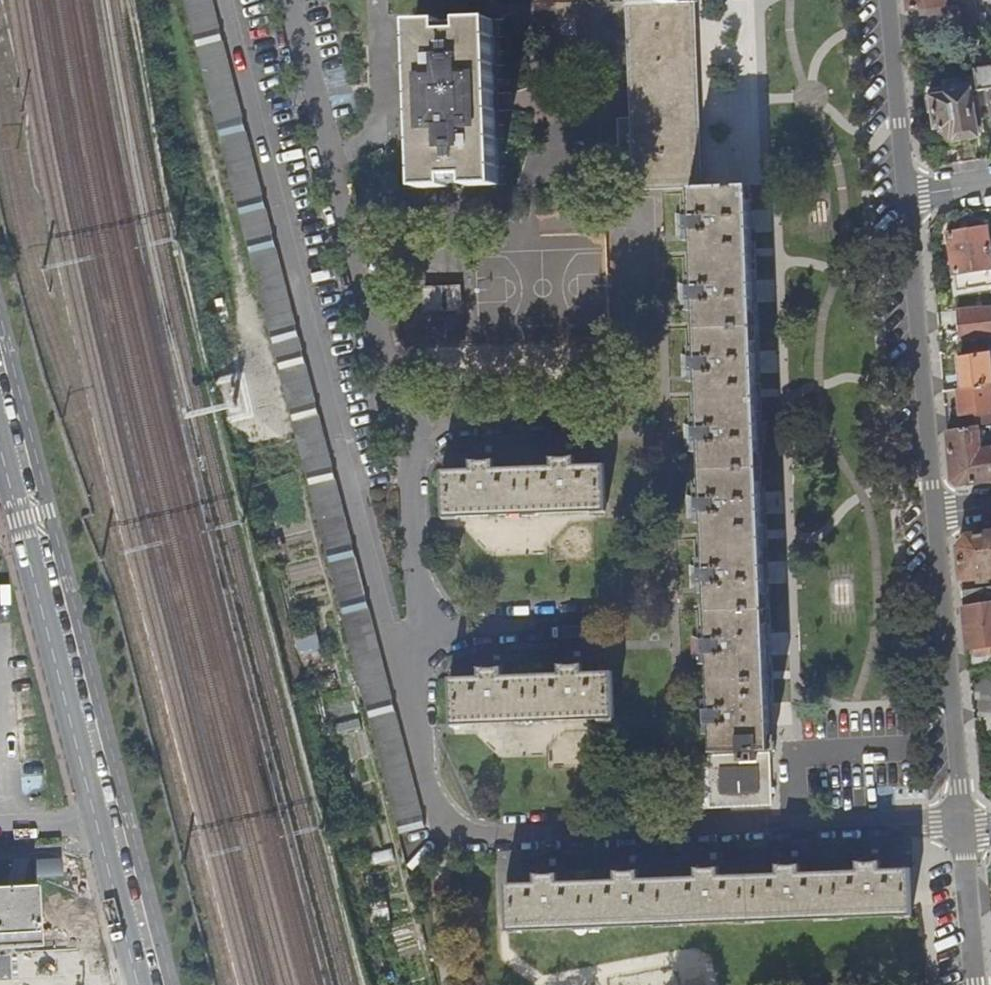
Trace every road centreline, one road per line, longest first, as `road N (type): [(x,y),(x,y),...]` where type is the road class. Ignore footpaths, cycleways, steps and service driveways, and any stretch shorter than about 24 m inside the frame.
road 1 (residential): [(230,0),(423,788),(461,829),(518,841),(962,826)]
road 2 (unclassified): [(0,445),(140,984)]
road 3 (residential): [(937,515),(906,196)]
road 4 (residential): [(962,826),(937,515)]
road 5 (residential): [(906,196),(885,0)]
road 6 (unclassified): [(972,984),(962,826)]

